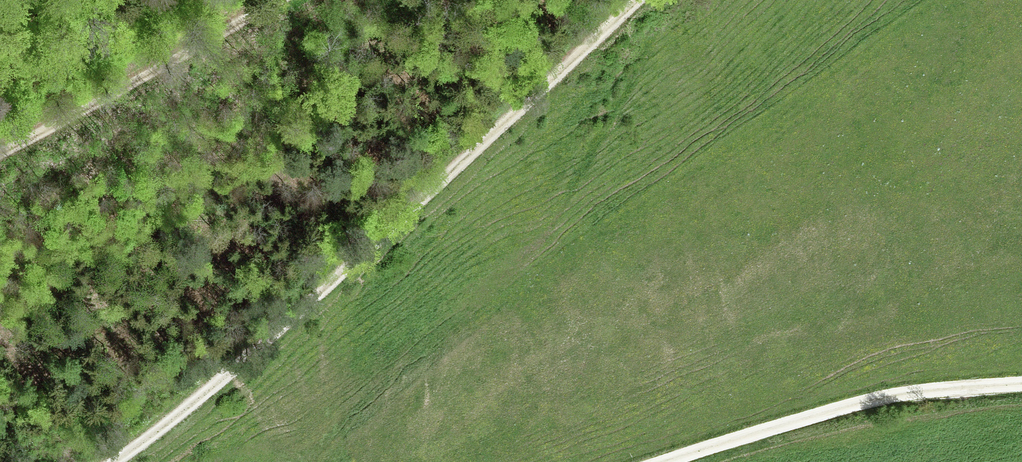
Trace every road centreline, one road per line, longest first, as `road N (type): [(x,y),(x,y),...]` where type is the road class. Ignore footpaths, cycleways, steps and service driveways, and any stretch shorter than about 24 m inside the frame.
road 1 (track): [(634,0),(343,271),(115,461)]
road 2 (track): [(1021,384),(874,398),(658,461)]
road 3 (track): [(274,0),(0,147)]

